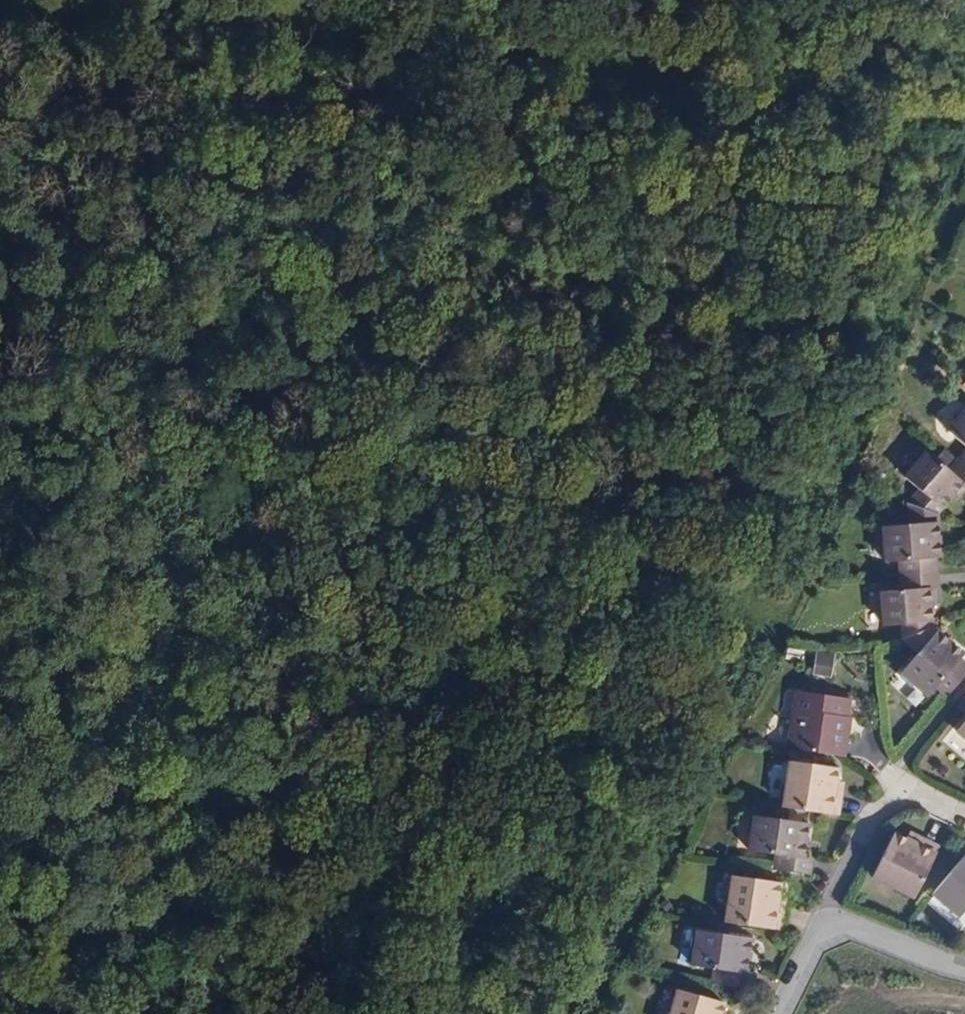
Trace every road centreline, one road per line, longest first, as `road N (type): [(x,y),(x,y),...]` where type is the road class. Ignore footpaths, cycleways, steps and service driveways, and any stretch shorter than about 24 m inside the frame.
road 1 (track): [(564,0),(524,56),(0,626)]
road 2 (track): [(0,902),(73,949),(214,1013)]
road 3 (track): [(232,73),(172,50),(0,19)]
road 4 (residential): [(964,974),(829,918)]

